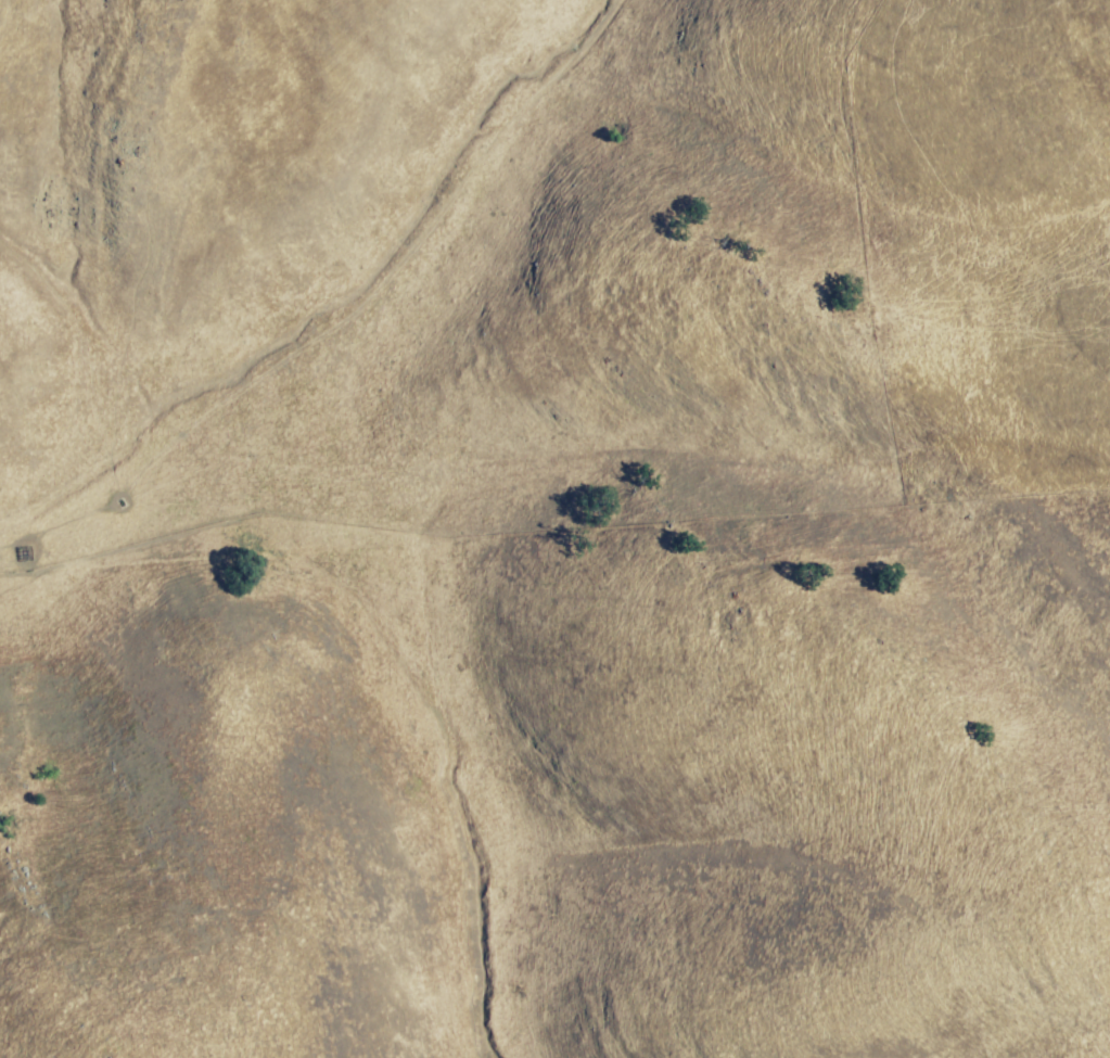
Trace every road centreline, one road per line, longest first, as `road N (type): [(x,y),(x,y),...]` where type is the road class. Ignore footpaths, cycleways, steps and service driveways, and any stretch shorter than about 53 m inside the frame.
road 1 (track): [(0,585),(233,437),(420,244),(614,0)]

